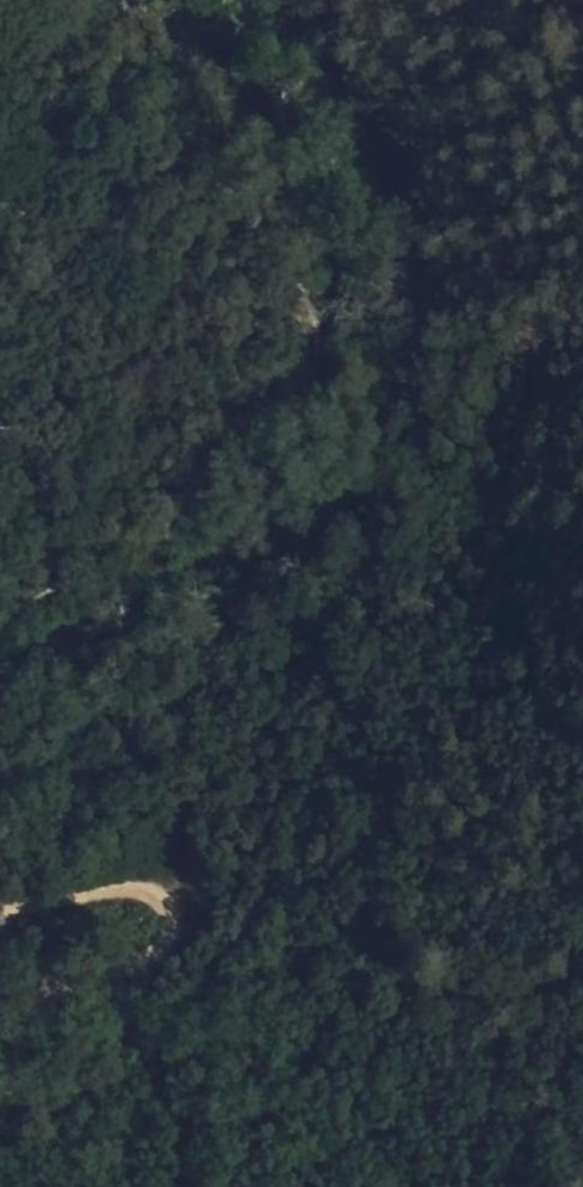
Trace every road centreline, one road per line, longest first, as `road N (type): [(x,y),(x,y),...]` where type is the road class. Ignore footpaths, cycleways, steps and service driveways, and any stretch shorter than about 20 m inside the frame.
road 1 (track): [(0,1109),(56,981),(148,950),(164,923),(145,894),(104,892),(0,910)]

